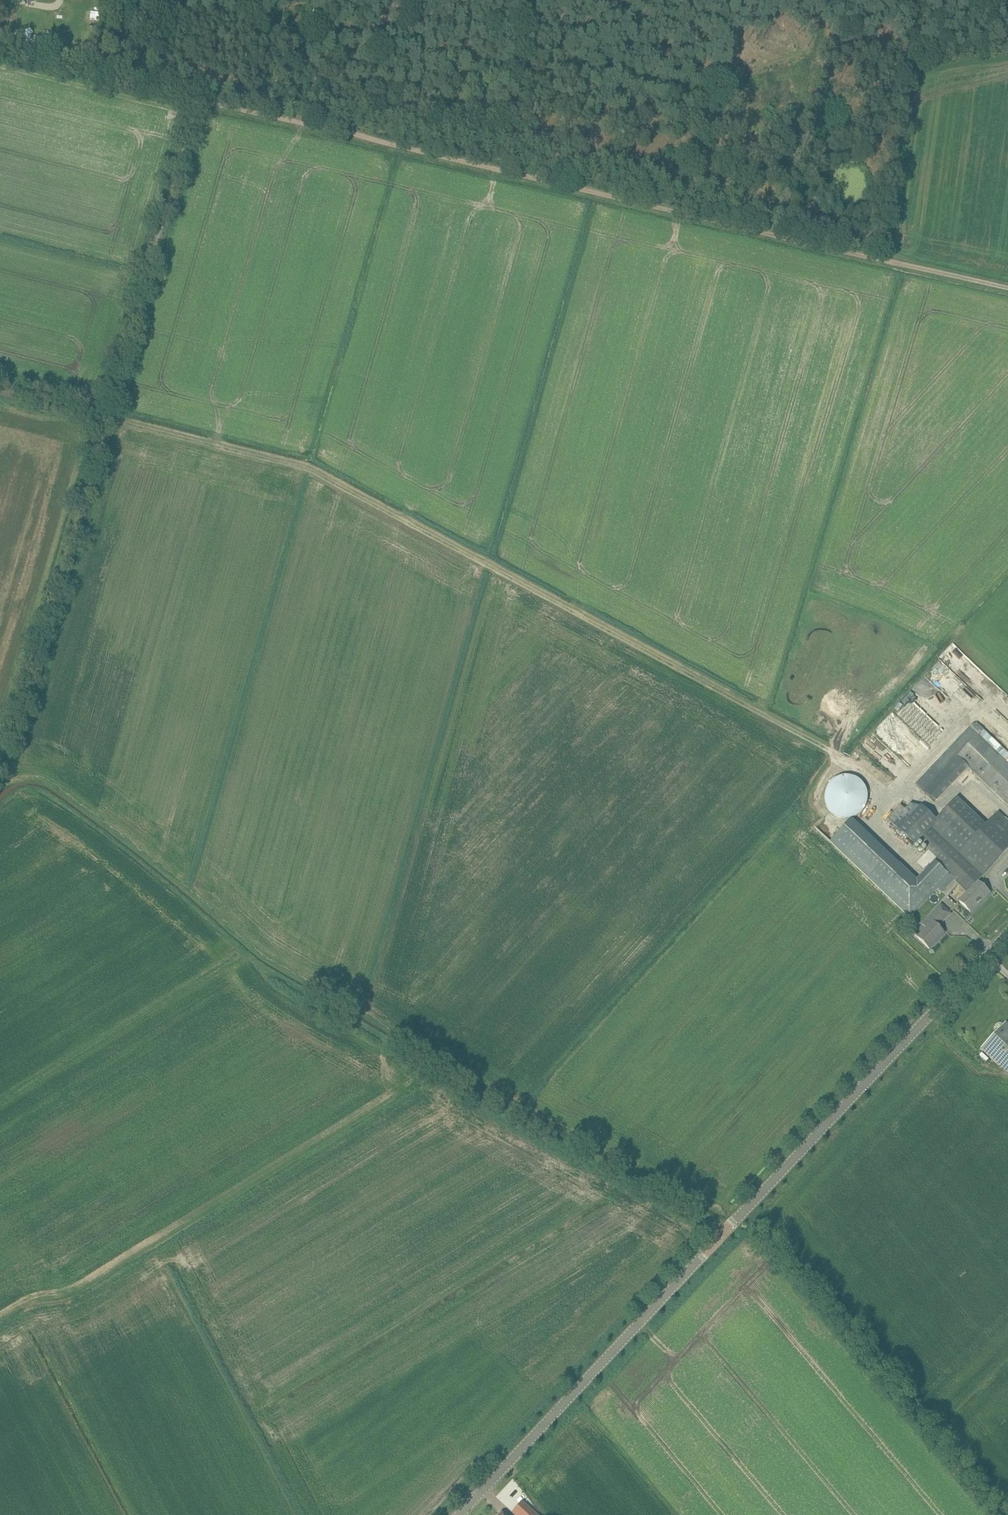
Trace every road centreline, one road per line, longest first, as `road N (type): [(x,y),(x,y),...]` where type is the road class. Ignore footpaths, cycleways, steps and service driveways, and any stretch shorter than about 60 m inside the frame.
road 1 (tertiary): [(462,1514),(1007,935)]

